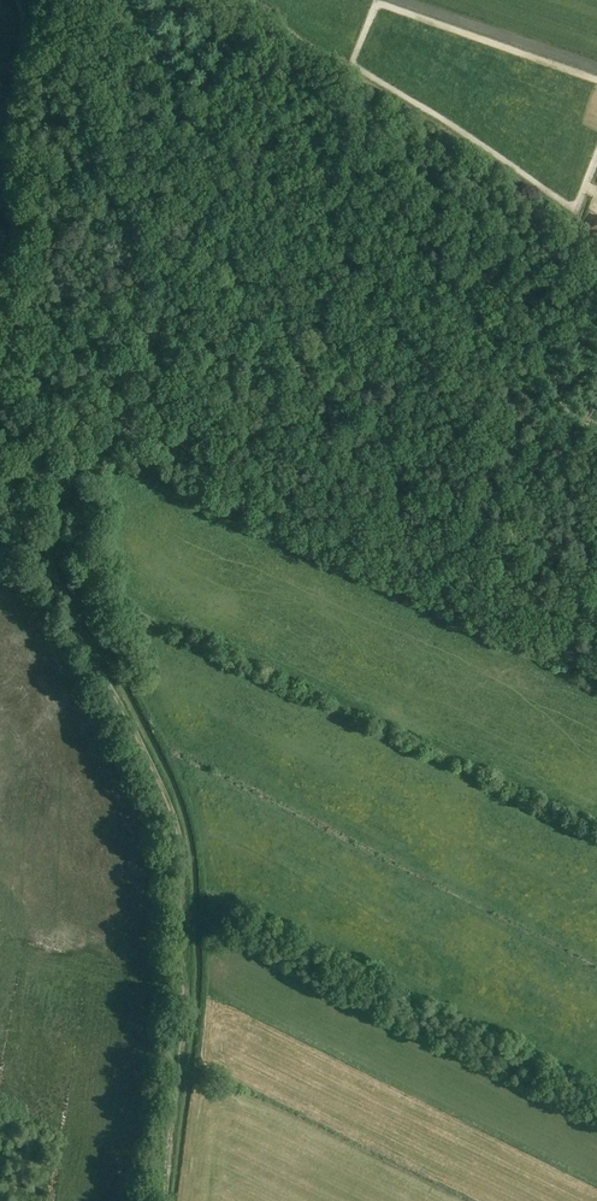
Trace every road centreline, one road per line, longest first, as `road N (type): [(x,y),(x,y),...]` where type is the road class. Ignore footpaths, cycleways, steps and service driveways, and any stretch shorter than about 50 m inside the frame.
road 1 (unclassified): [(596,666),(234,462),(126,416),(124,394),(158,324),(169,243),(105,90),(87,0)]
road 2 (track): [(132,423),(94,441),(69,466),(50,504),(45,537),(175,817),(185,863),(186,997),(163,1200)]
road 3 (track): [(405,0),(596,67)]

